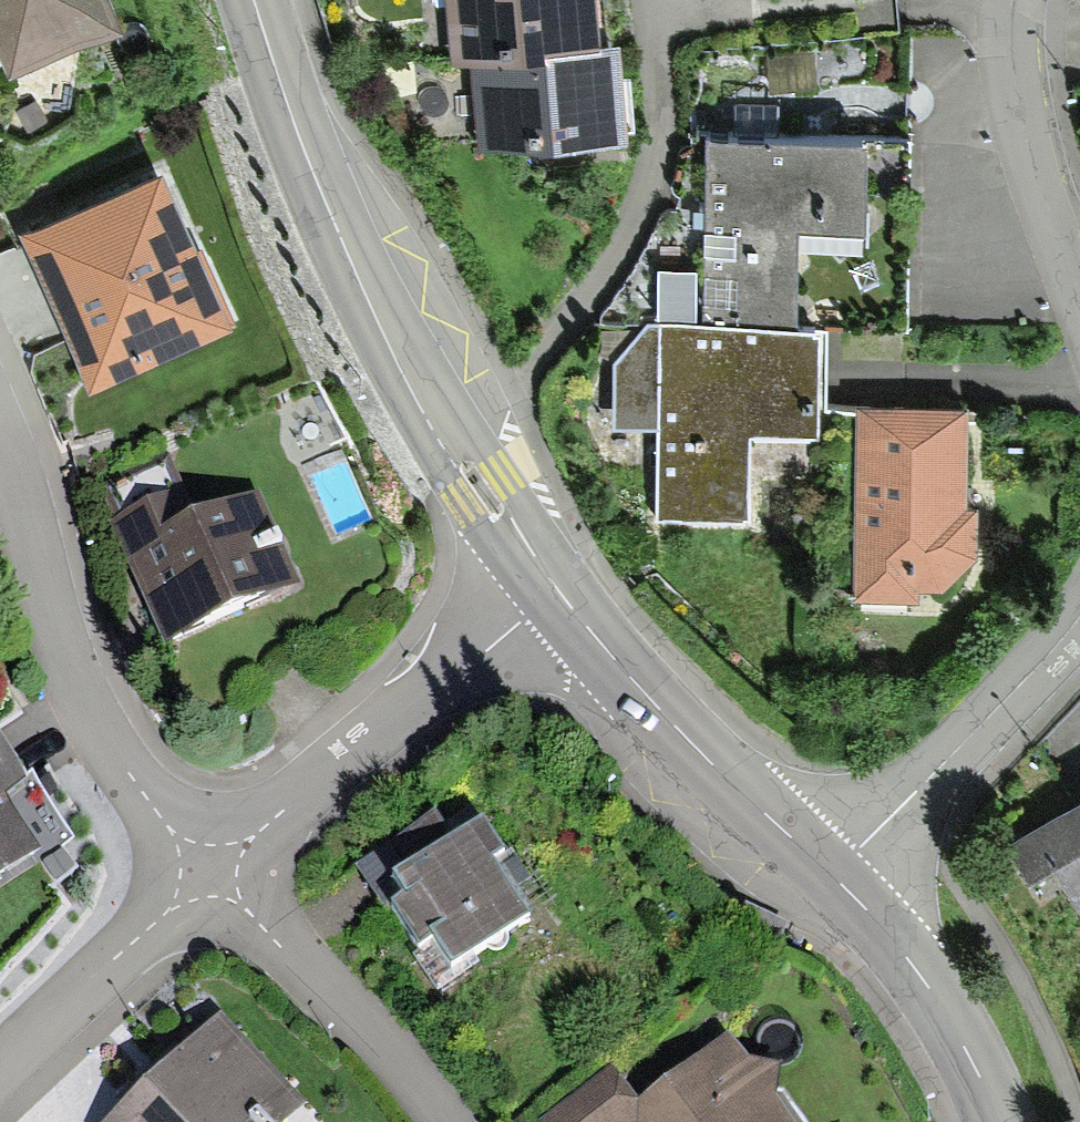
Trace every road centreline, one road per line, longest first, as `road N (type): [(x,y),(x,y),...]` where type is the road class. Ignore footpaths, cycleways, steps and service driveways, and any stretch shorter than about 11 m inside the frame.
road 1 (residential): [(654,0),(660,124),(645,193),(599,274),(527,360),(435,426)]
road 2 (residential): [(0,424),(66,663),(119,765),(200,873)]
road 3 (tertiary): [(435,426),(341,240),(253,0)]
road 4 (residential): [(200,873),(562,595)]
road 5 (tertiary): [(825,871),(731,788),(562,595)]
road 6 (residential): [(1079,619),(825,871)]
road 7 (residential): [(200,873),(356,1018),(442,1121)]
road 8 (tertiary): [(1000,1121),(990,1092),(897,942),(825,871)]
road 9 (residential): [(1007,0),(1019,103),(1079,265)]
road 10 (residential): [(0,1059),(200,873)]
road 11 (tertiary): [(562,595),(435,426)]

